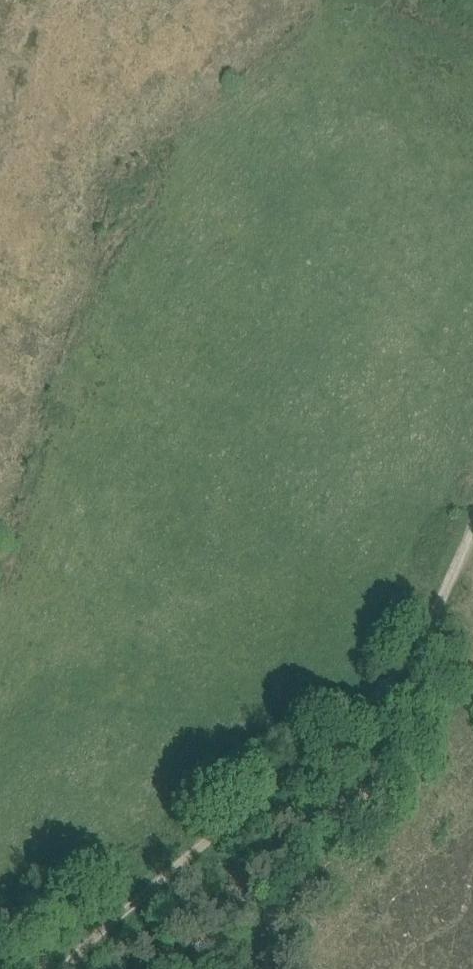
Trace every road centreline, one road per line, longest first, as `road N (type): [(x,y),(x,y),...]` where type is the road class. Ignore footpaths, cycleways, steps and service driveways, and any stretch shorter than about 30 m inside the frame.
road 1 (track): [(63,968),(396,665),(472,537)]

